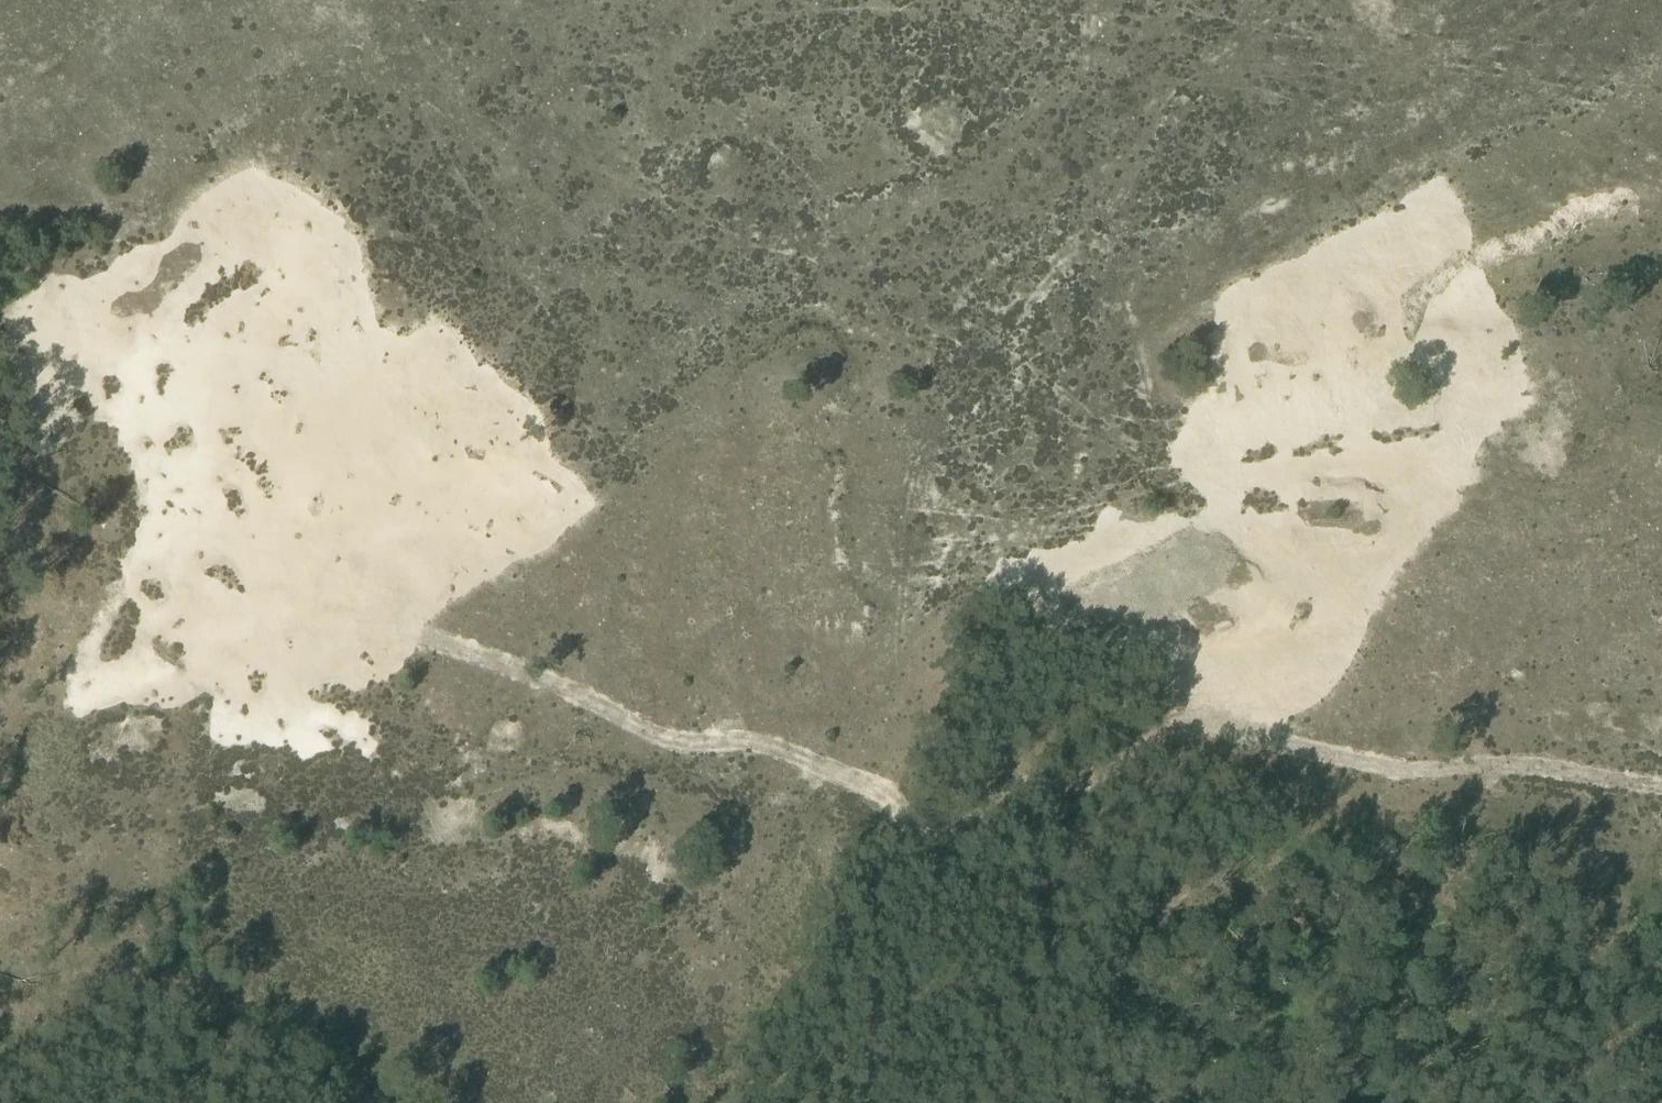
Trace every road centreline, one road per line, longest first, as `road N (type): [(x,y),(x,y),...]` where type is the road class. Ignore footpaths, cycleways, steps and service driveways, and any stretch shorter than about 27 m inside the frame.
road 1 (track): [(1661,704),(1479,656),(1094,598)]

